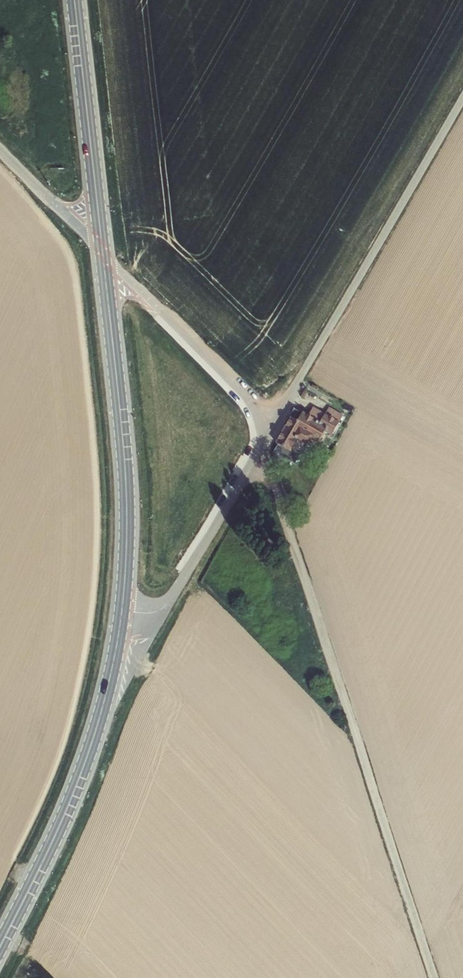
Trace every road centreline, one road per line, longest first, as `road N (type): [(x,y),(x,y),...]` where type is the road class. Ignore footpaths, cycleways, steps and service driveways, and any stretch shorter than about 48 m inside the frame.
road 1 (track): [(252,463),(274,485),(435,977)]
road 2 (unclassified): [(462,99),(274,425)]
road 3 (secondary): [(122,611),(87,759),(0,946)]
road 4 (secondary): [(104,268),(125,477),(122,611)]
road 5 (unclassified): [(274,425),(167,605),(122,611)]
road 6 (secondary): [(74,0),(101,240)]
road 7 (unclassified): [(274,425),(117,268),(104,268)]
road 8 (unclassified): [(0,150),(81,231),(101,240)]

